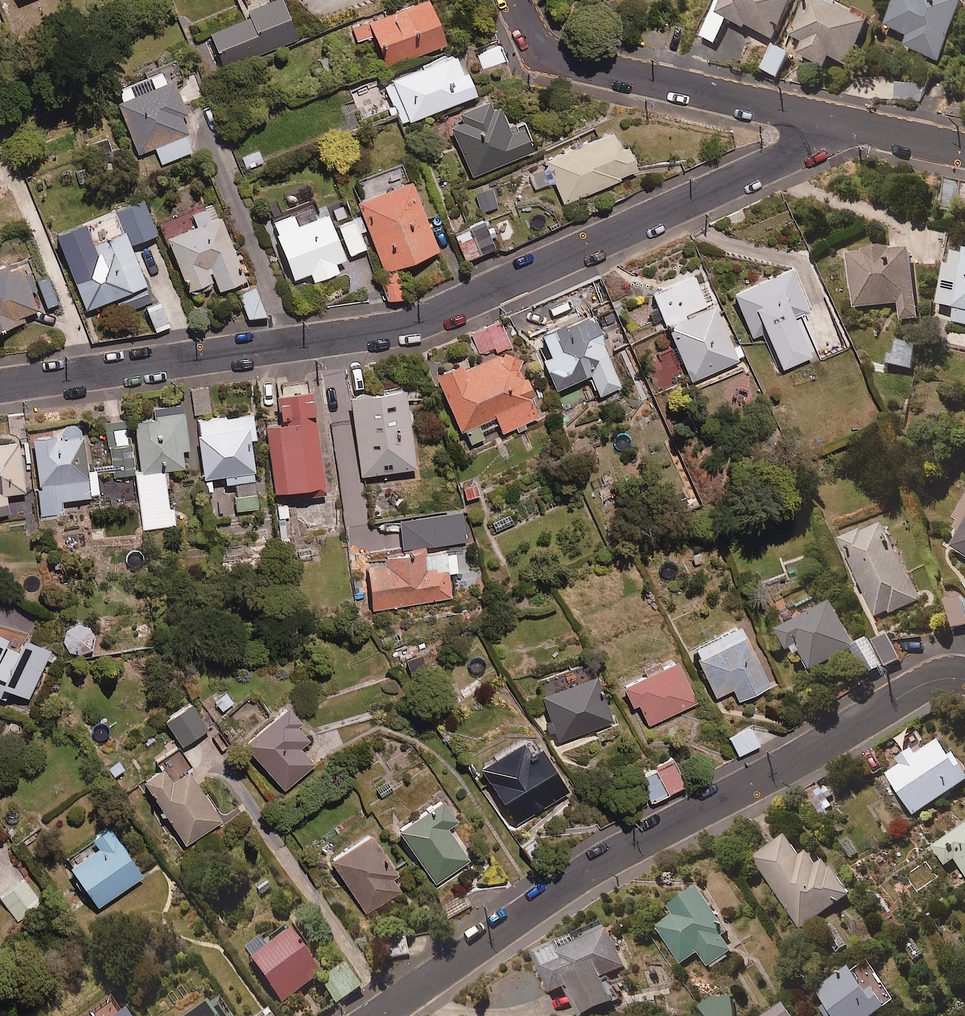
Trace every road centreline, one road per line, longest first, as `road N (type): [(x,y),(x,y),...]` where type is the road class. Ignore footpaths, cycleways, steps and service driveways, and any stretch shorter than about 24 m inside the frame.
road 1 (residential): [(851,126),(424,320),(0,386)]
road 2 (residential): [(964,679),(912,695),(712,807),(378,1015)]
road 3 (residential): [(512,0),(537,49),(554,58),(851,126)]

